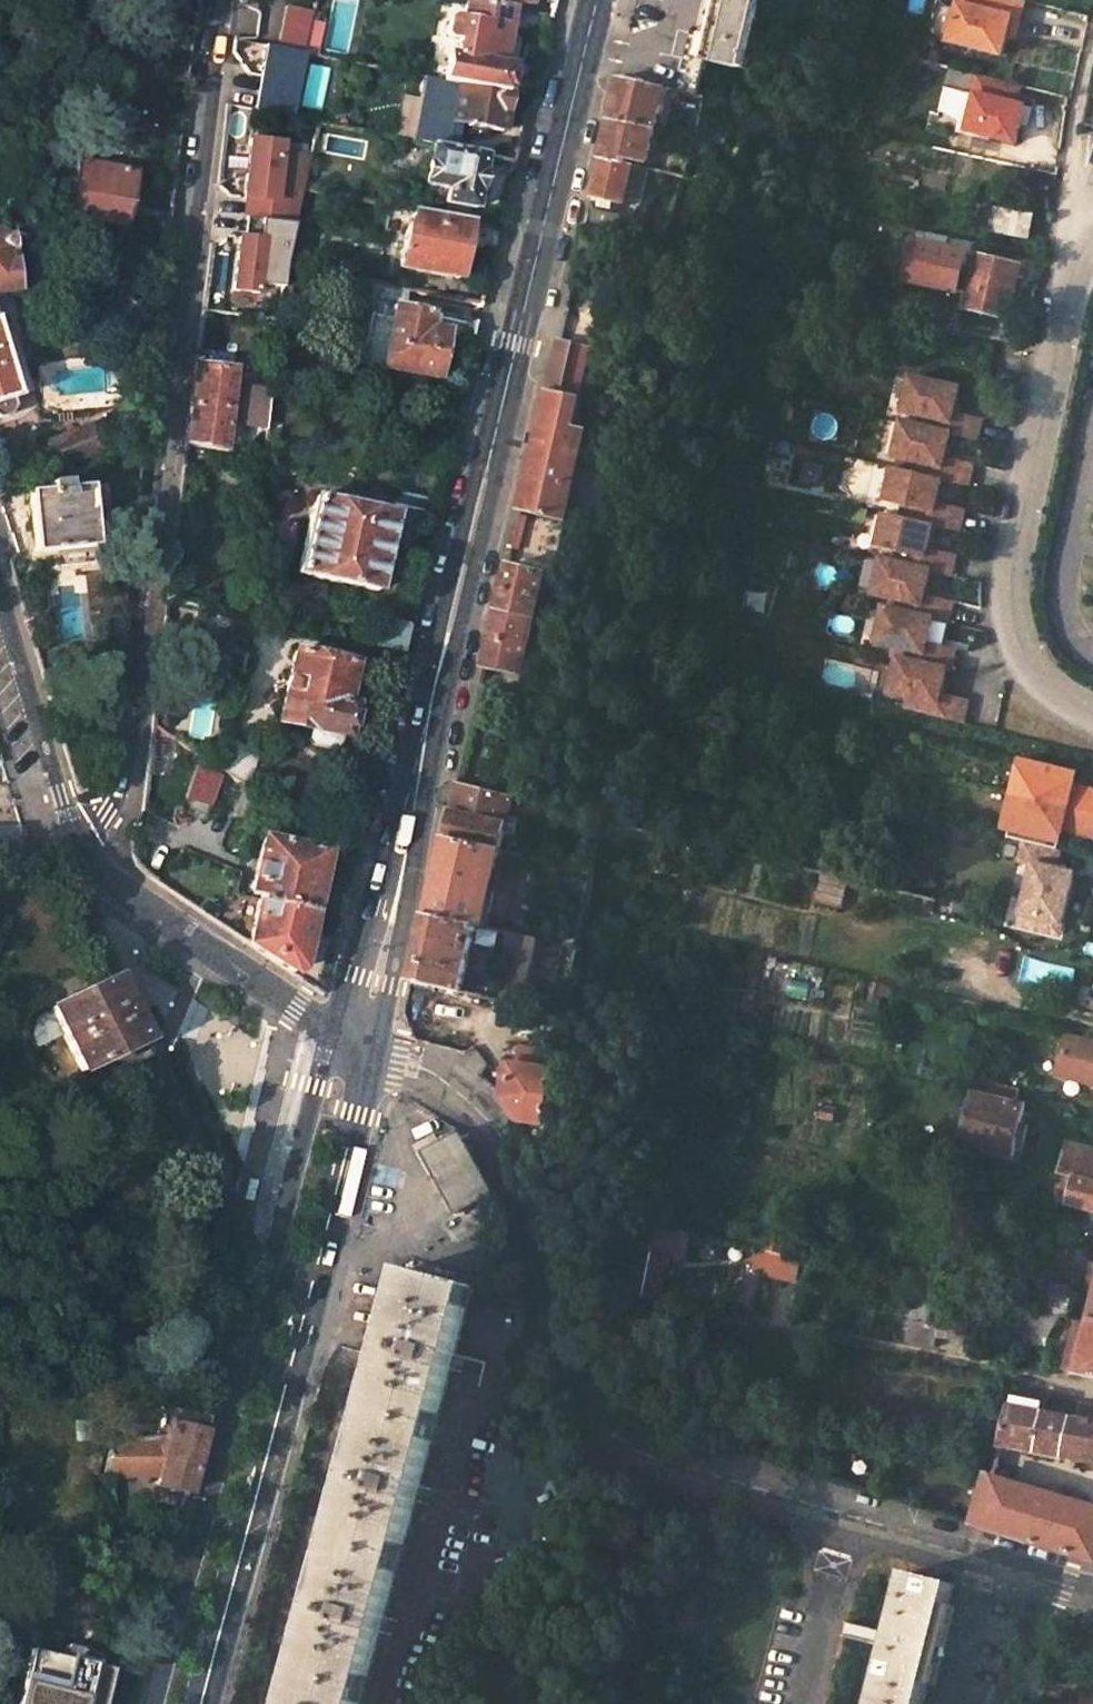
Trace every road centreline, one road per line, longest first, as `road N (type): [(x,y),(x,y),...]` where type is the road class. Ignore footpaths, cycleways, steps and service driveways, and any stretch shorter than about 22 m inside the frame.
road 1 (residential): [(373,1049),(436,1075),(481,1111),(516,1162),(574,1401),(611,1440),(659,1463),(1092,1587)]
road 2 (residential): [(220,0),(142,576),(135,713),(109,812),(80,854)]
road 3 (primary): [(596,15),(433,702)]
road 4 (primary): [(332,1027),(156,1703)]
road 5 (primary): [(201,1703),(373,1049)]
road 6 (residential): [(1067,288),(1010,565),(1009,620),(1028,666),(1061,696),(1092,710)]
road 7 (primary): [(373,1049),(411,893),(433,702)]
road 8 (primary): [(433,702),(386,881),(332,1027)]
road 9 (unclassified): [(80,854),(137,904),(332,1027)]
road 10 (unclassified): [(80,854),(0,590)]
road 11 (residential): [(1067,288),(1077,122),(1092,42)]

